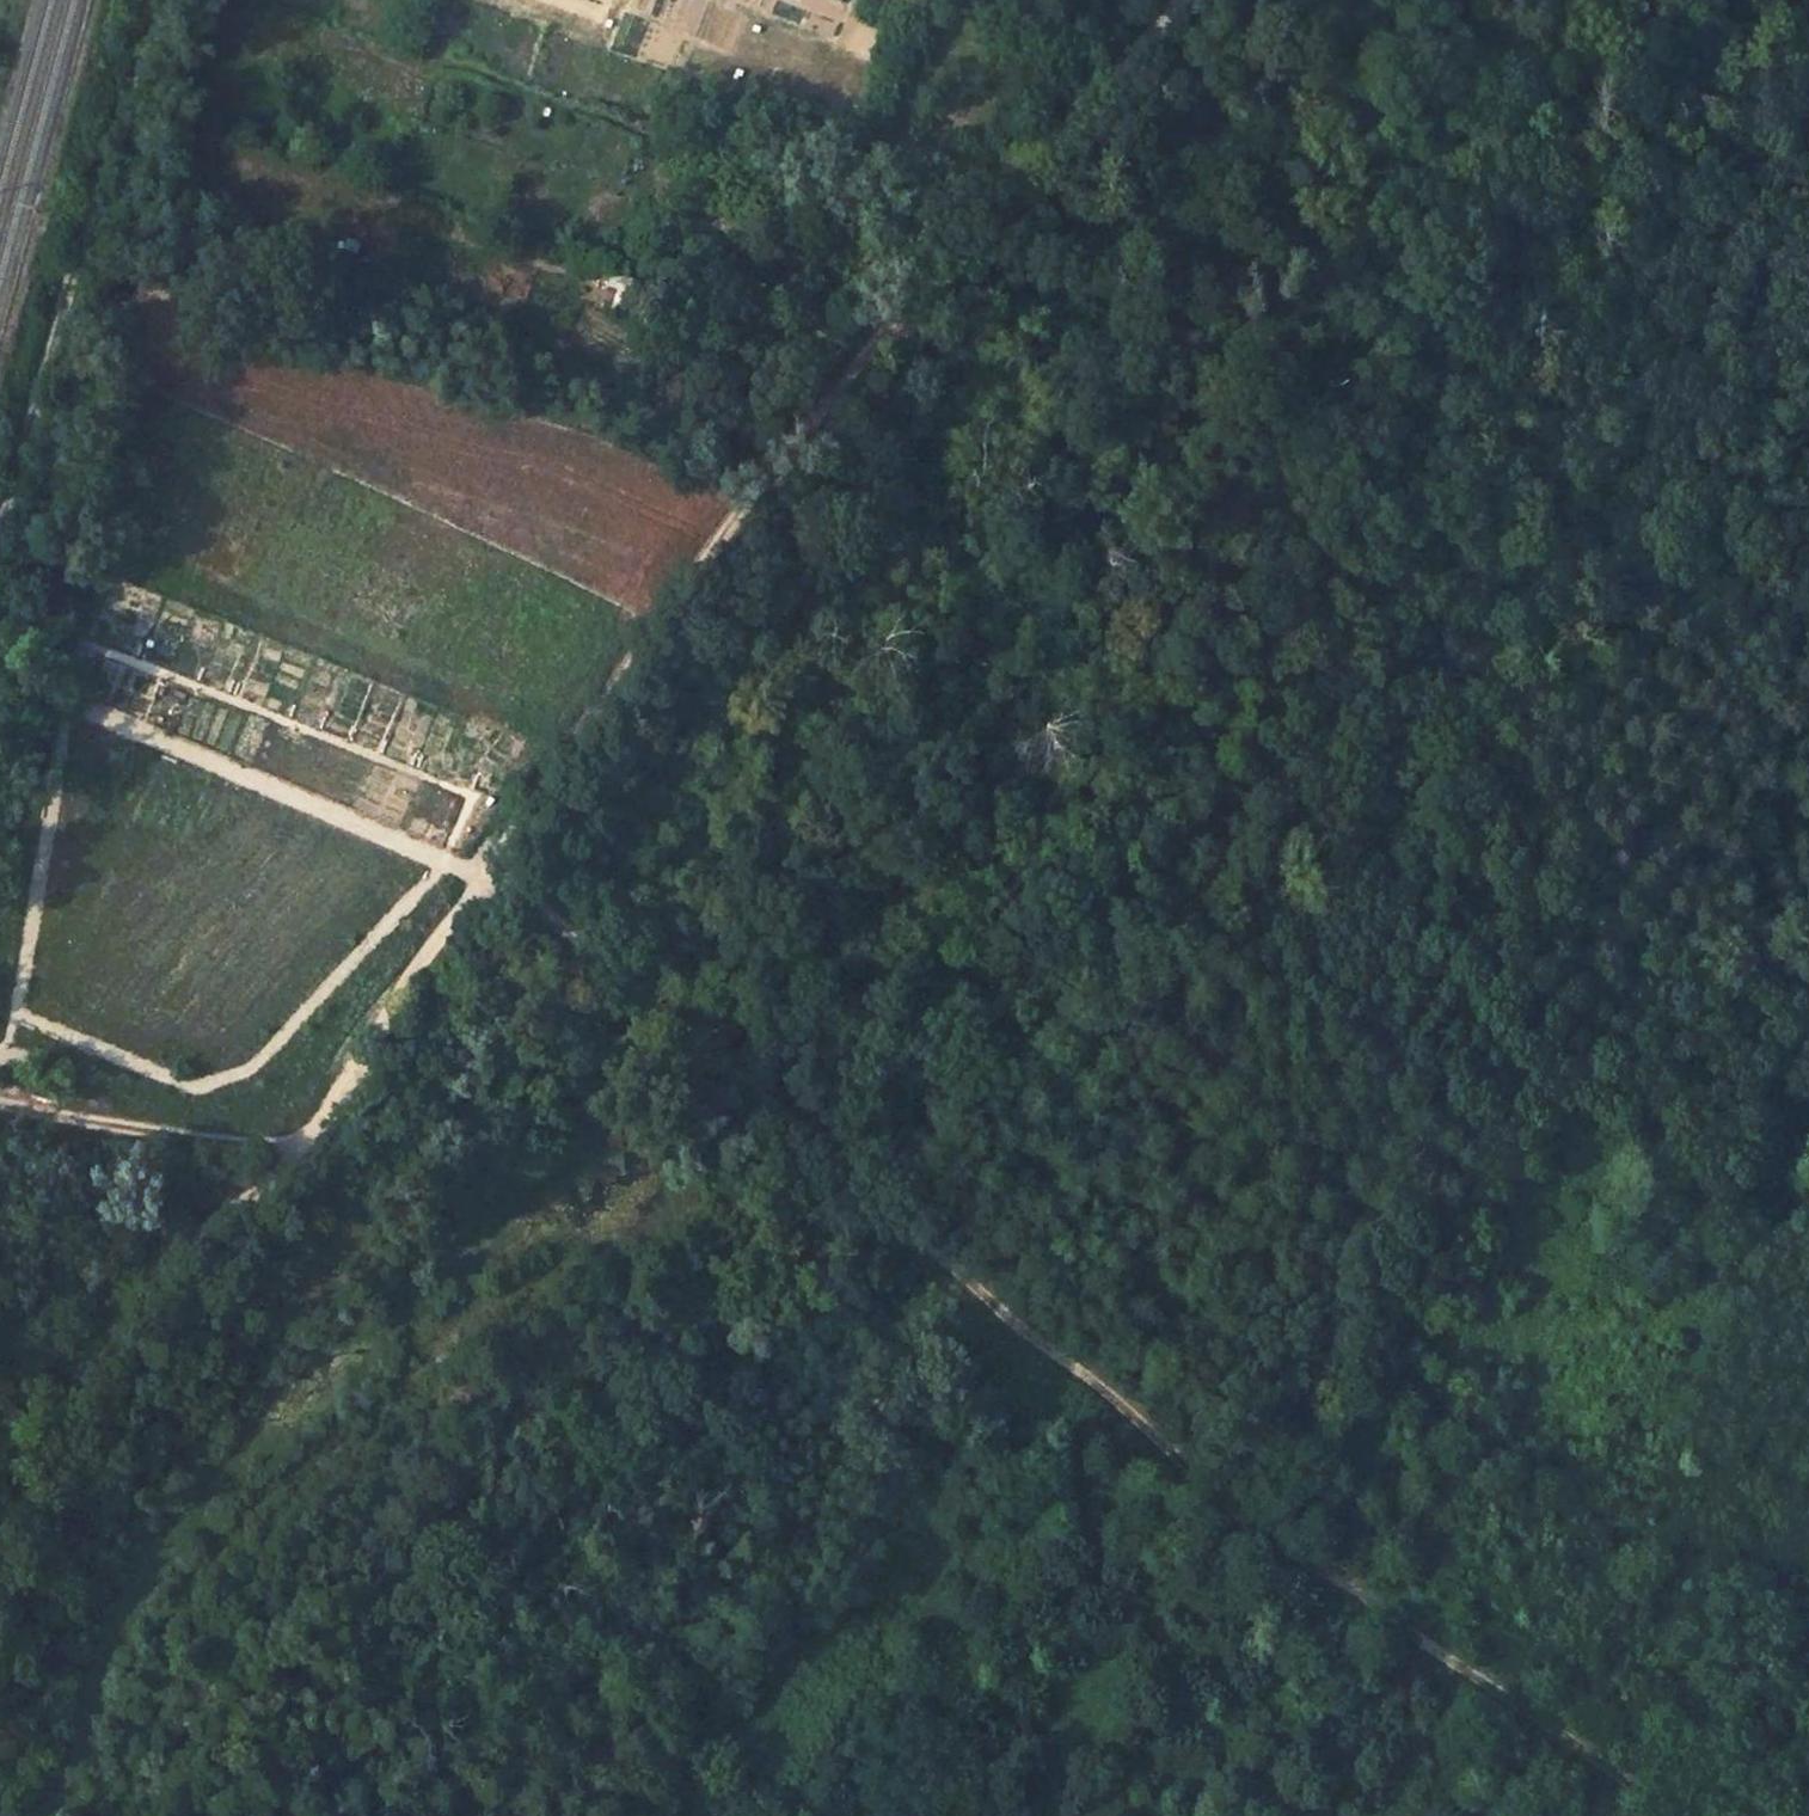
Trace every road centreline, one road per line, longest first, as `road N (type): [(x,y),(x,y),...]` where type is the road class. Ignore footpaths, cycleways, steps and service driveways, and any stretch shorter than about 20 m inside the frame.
road 1 (track): [(475,884),(604,956),(1235,1512),(1675,1815)]
road 2 (track): [(1168,0),(475,884)]
road 3 (track): [(475,884),(313,1140),(246,1149),(0,1110)]
road 4 (track): [(0,530),(152,0)]
road 5 (track): [(313,1140),(168,1253),(49,1360),(0,1386)]

